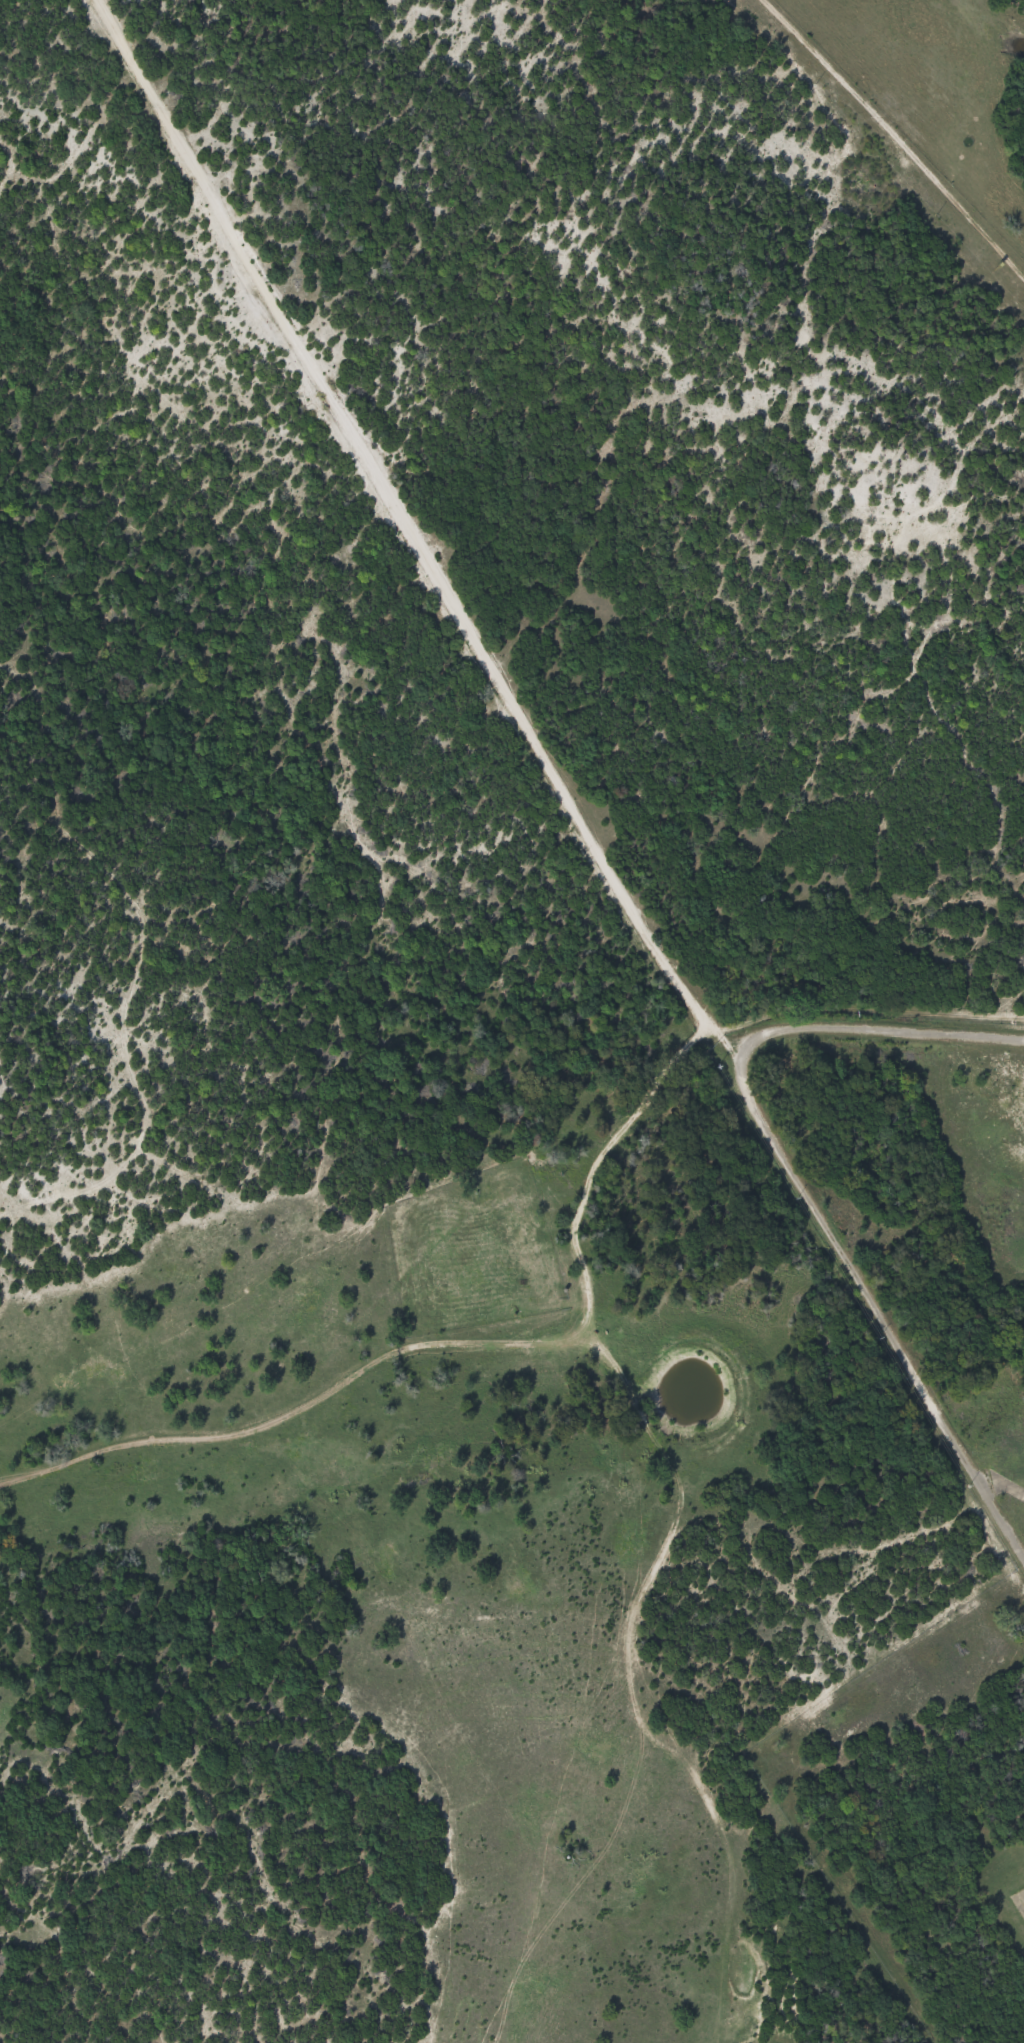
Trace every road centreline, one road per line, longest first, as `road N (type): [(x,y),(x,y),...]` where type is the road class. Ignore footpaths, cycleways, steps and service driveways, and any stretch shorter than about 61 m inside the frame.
road 1 (residential): [(1023,1023),(817,1011),(764,1017),(723,1033)]

